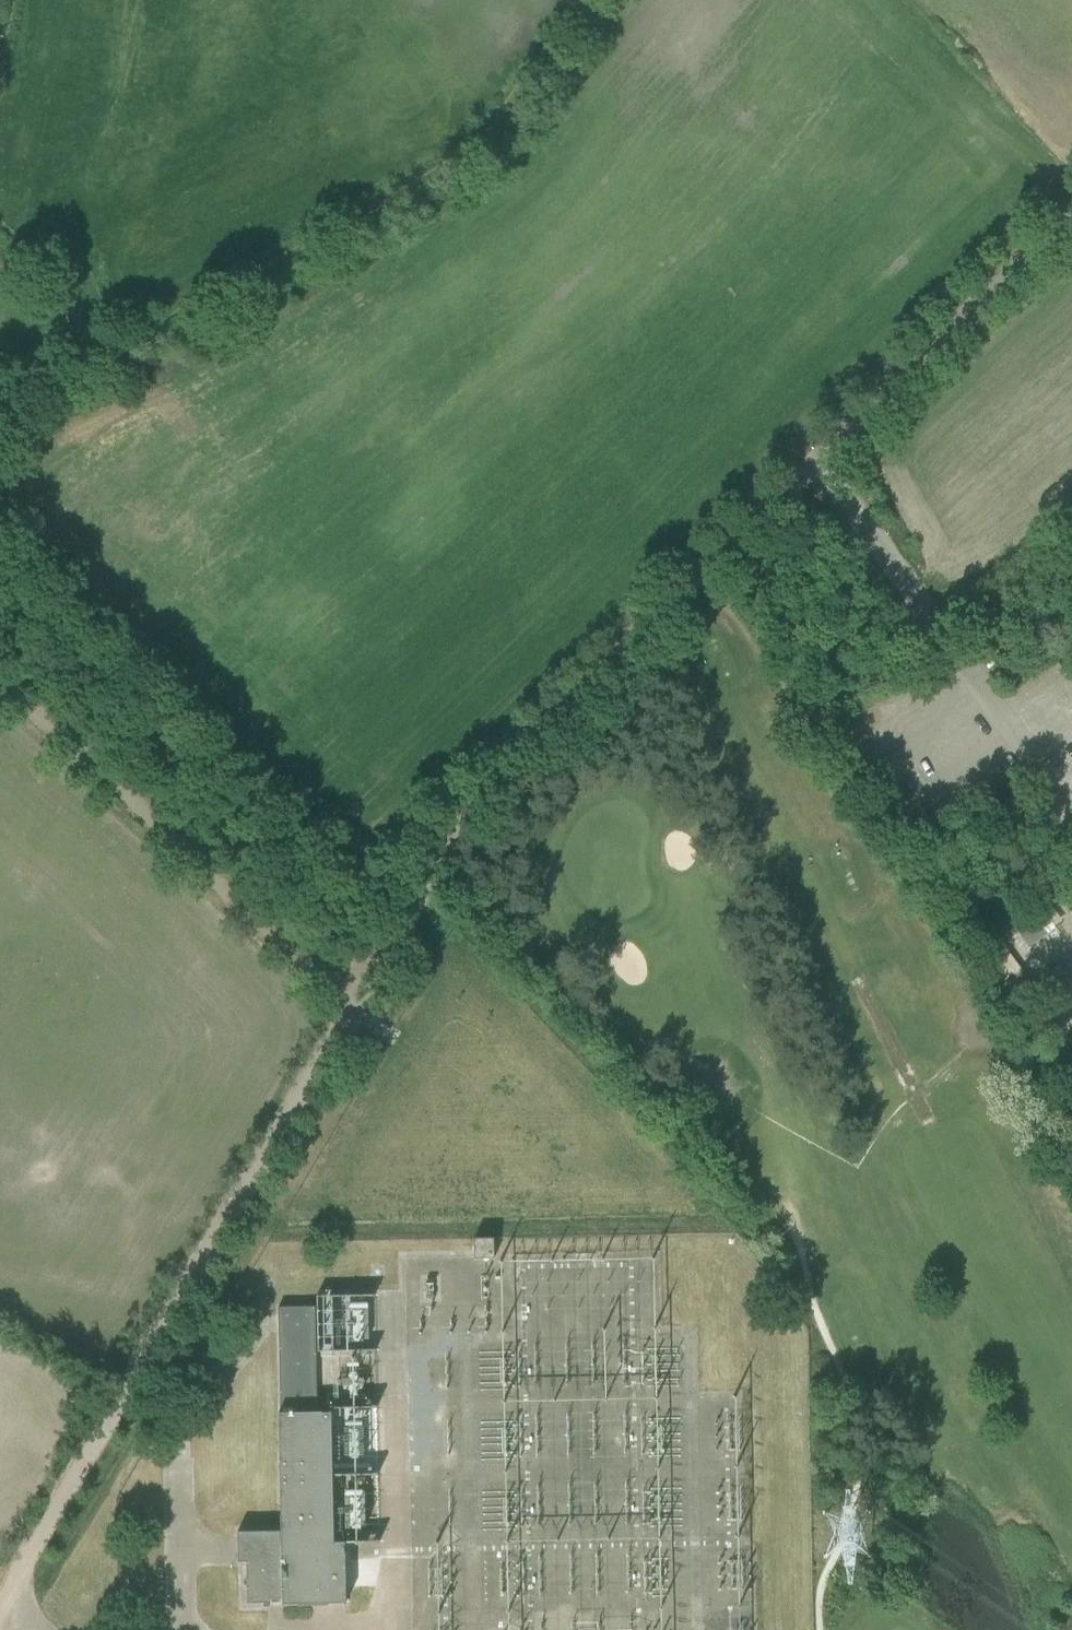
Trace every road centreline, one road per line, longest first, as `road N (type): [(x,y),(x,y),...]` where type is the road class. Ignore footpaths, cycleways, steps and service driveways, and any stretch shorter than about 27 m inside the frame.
road 1 (unclassified): [(357,996),(487,795),(1071,213)]
road 2 (unclassified): [(0,1591),(357,996)]
road 3 (unclassified): [(357,996),(0,687)]
road 4 (track): [(820,1629),(820,1586),(851,1523),(857,1467),(851,1400),(783,1208)]
road 5 (track): [(0,246),(66,358),(0,395)]

